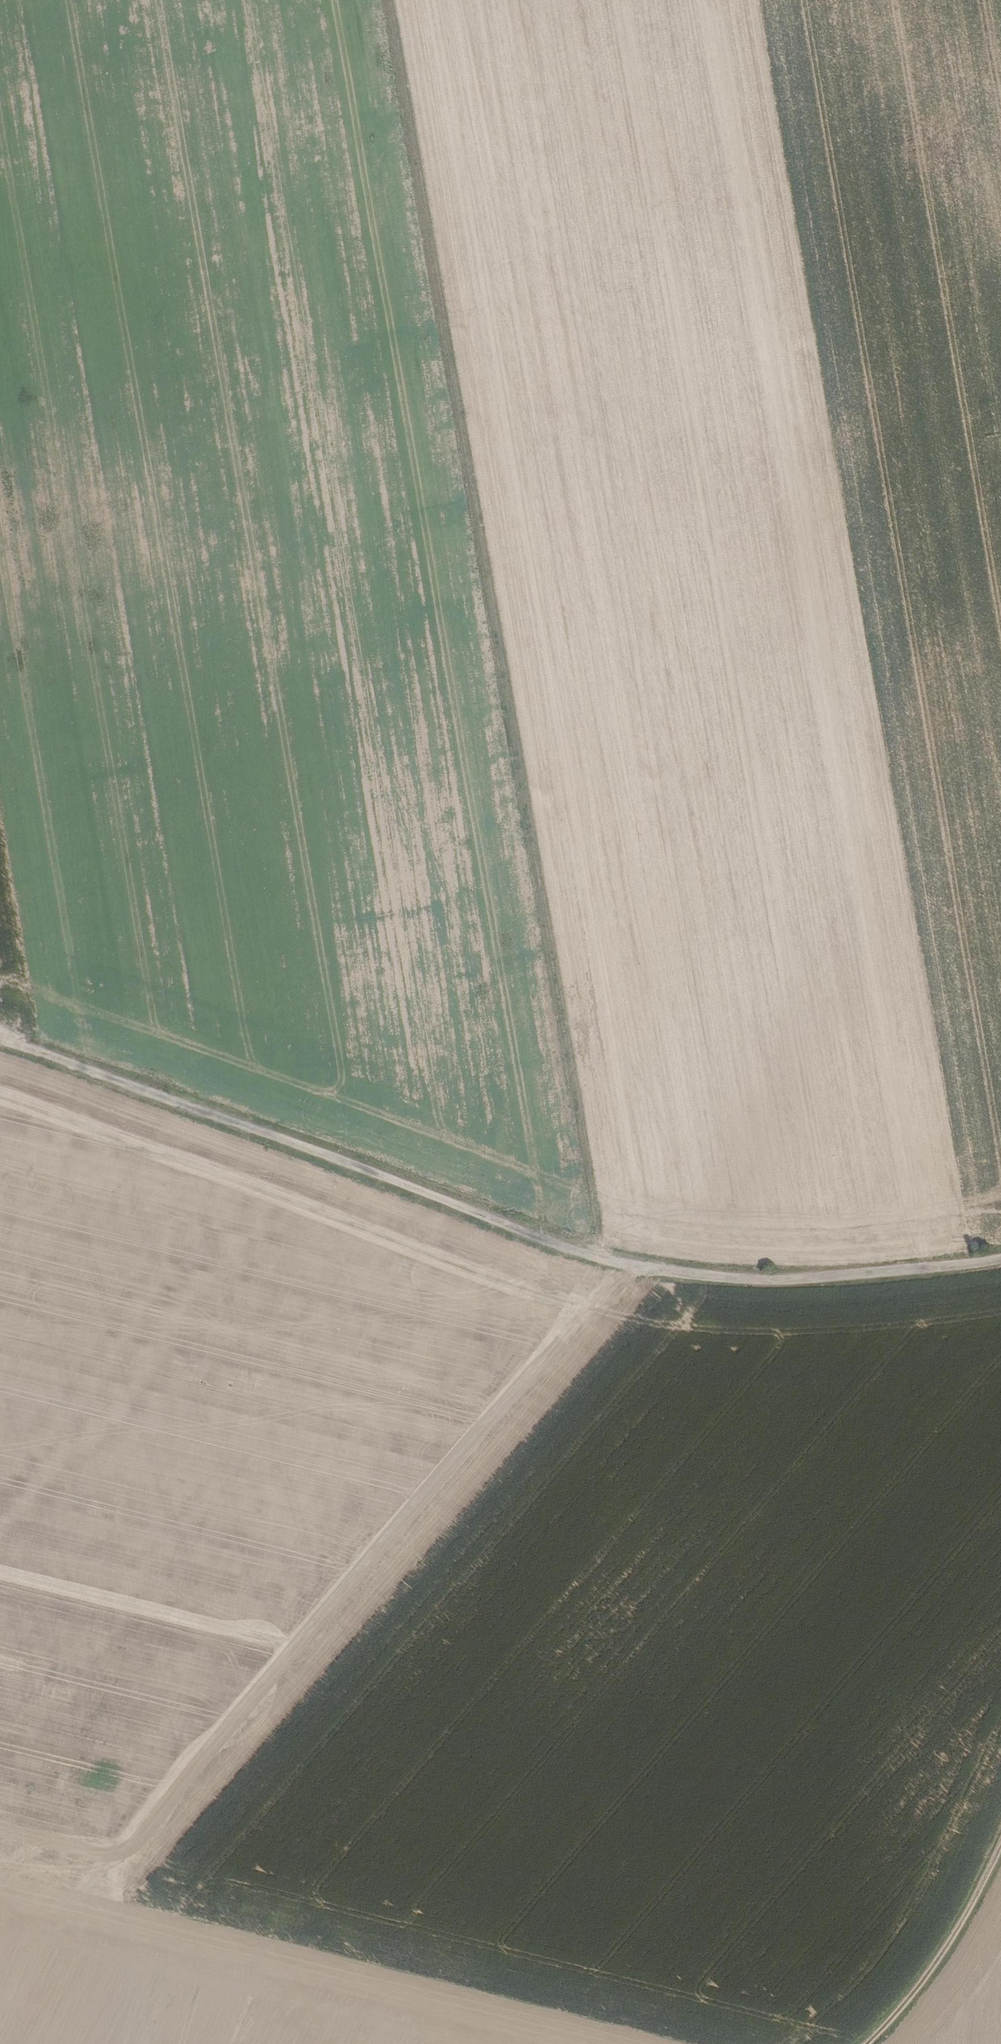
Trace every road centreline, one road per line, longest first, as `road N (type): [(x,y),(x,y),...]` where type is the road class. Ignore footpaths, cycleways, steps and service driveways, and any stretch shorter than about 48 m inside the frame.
road 1 (track): [(1000,1259),(735,1279),(0,1048)]
road 2 (track): [(1000,1840),(962,1920),(870,2043)]

